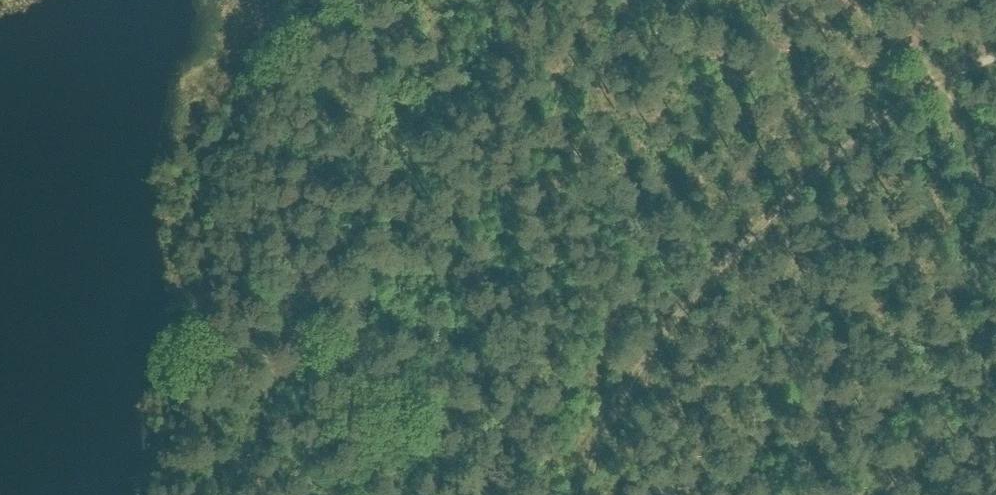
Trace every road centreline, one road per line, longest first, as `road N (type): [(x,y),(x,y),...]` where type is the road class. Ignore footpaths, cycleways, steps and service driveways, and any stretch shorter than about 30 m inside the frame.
road 1 (track): [(586,494),(630,365),(776,211),(937,78)]
road 2 (track): [(995,223),(937,78)]

